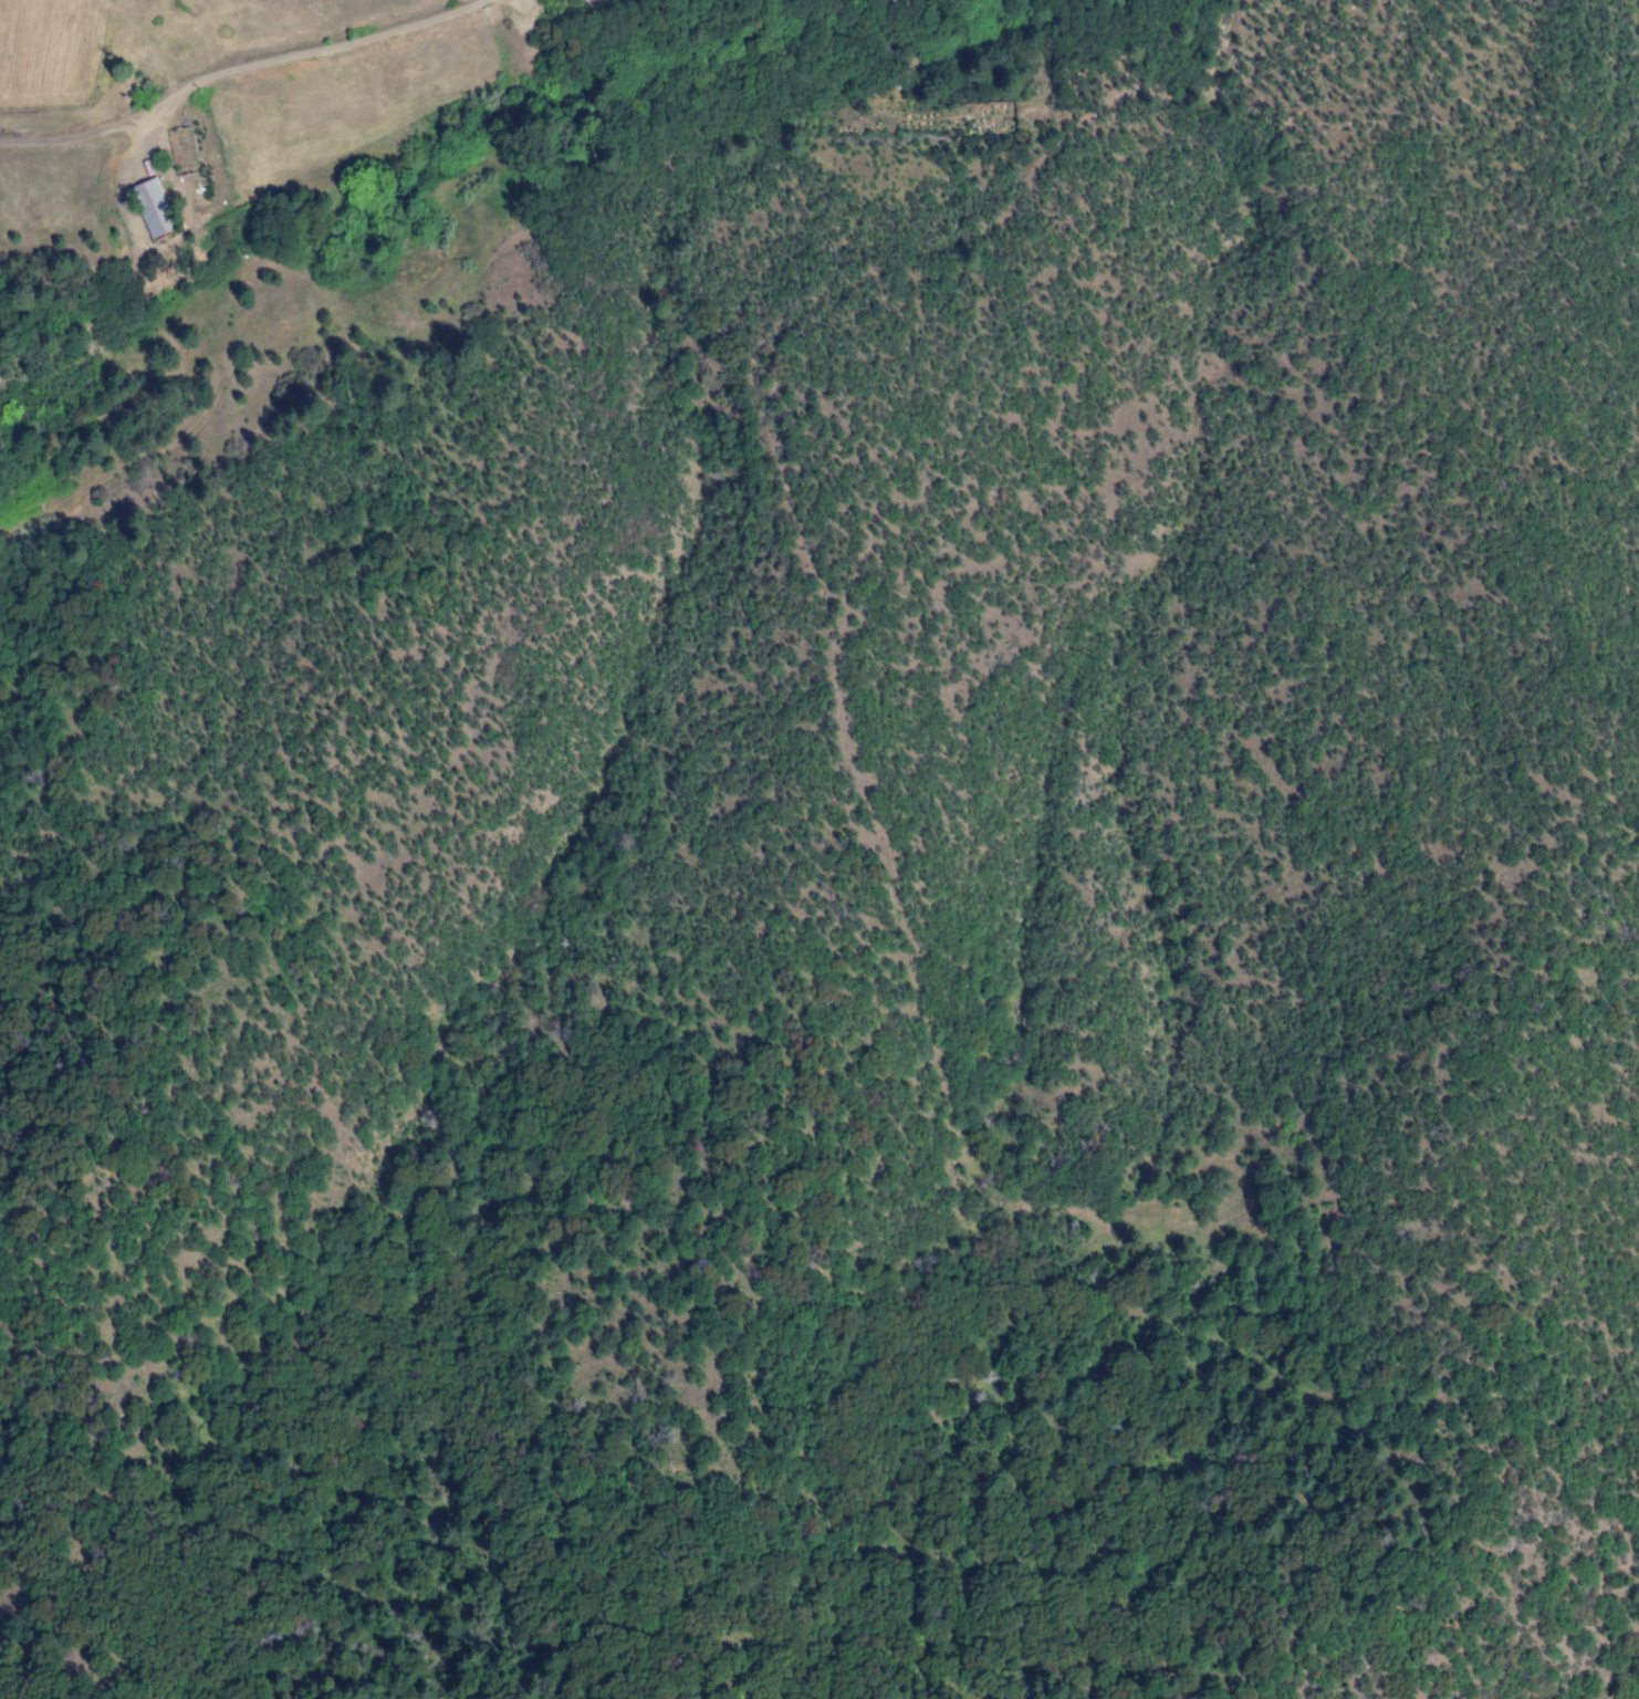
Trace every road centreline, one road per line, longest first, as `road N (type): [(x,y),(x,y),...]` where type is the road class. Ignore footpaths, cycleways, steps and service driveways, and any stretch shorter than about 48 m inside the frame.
road 1 (residential): [(0,143),(103,131),(190,86),(499,0)]

